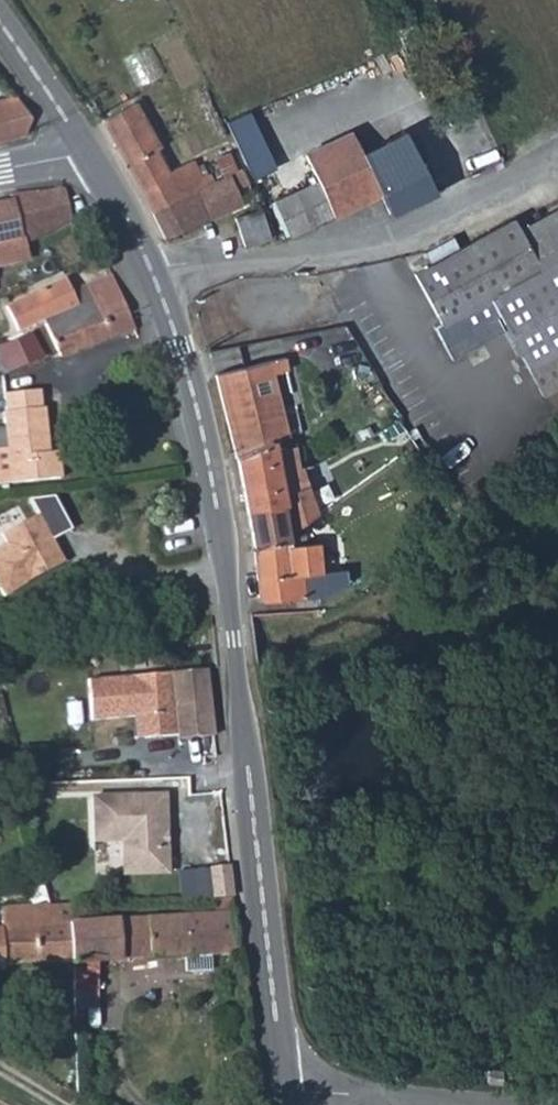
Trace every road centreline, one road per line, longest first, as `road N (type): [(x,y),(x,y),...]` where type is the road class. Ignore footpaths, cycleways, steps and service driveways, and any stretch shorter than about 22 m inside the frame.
road 1 (tertiary): [(284,1095),(227,581),(200,429),(154,285),(85,153)]
road 2 (unclassified): [(284,1095),(436,1104)]
road 3 (tertiary): [(85,153),(0,30)]

